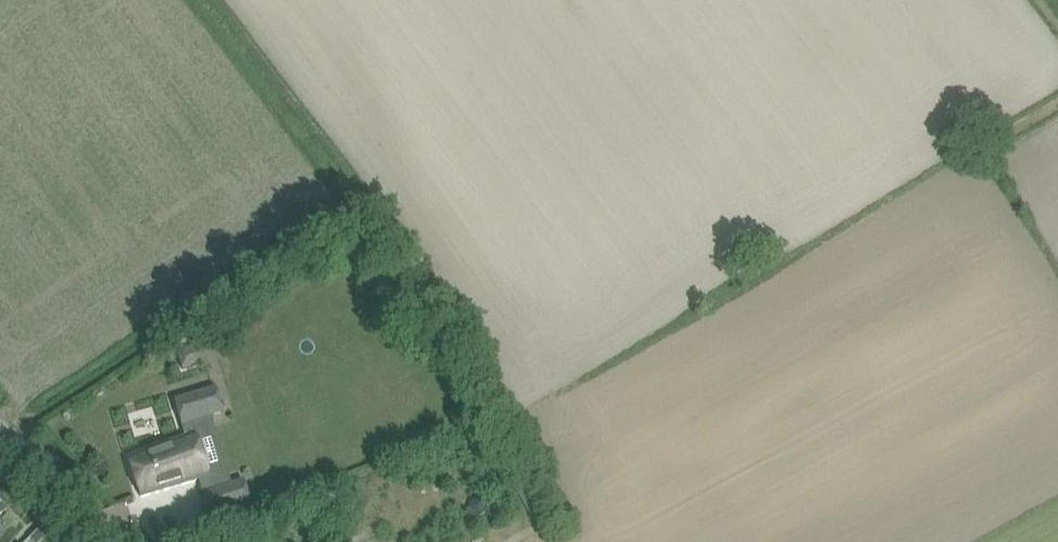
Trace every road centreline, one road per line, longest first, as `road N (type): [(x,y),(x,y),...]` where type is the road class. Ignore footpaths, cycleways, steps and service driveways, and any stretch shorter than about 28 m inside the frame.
road 1 (tertiary): [(107,541),(67,489),(0,429)]

